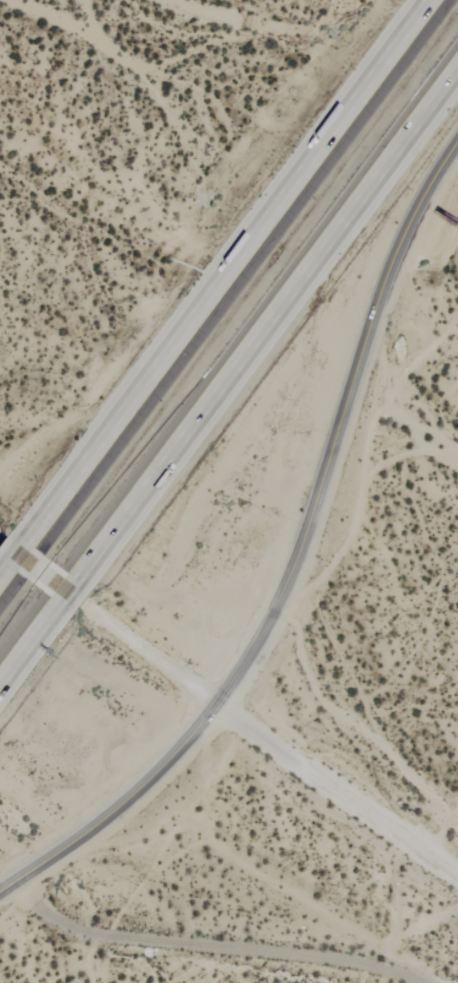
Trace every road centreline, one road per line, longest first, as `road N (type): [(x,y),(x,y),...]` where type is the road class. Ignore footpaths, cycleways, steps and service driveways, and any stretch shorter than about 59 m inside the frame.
road 1 (motorway): [(429,0),(21,542)]
road 2 (motorway): [(74,581),(457,70)]
road 3 (tertiary): [(0,894),(140,795),(220,704),(290,585),(337,444)]
road 4 (track): [(431,859),(0,541)]
road 5 (tertiary): [(337,444),(396,253),(457,140)]
road 6 (track): [(457,445),(337,444)]

